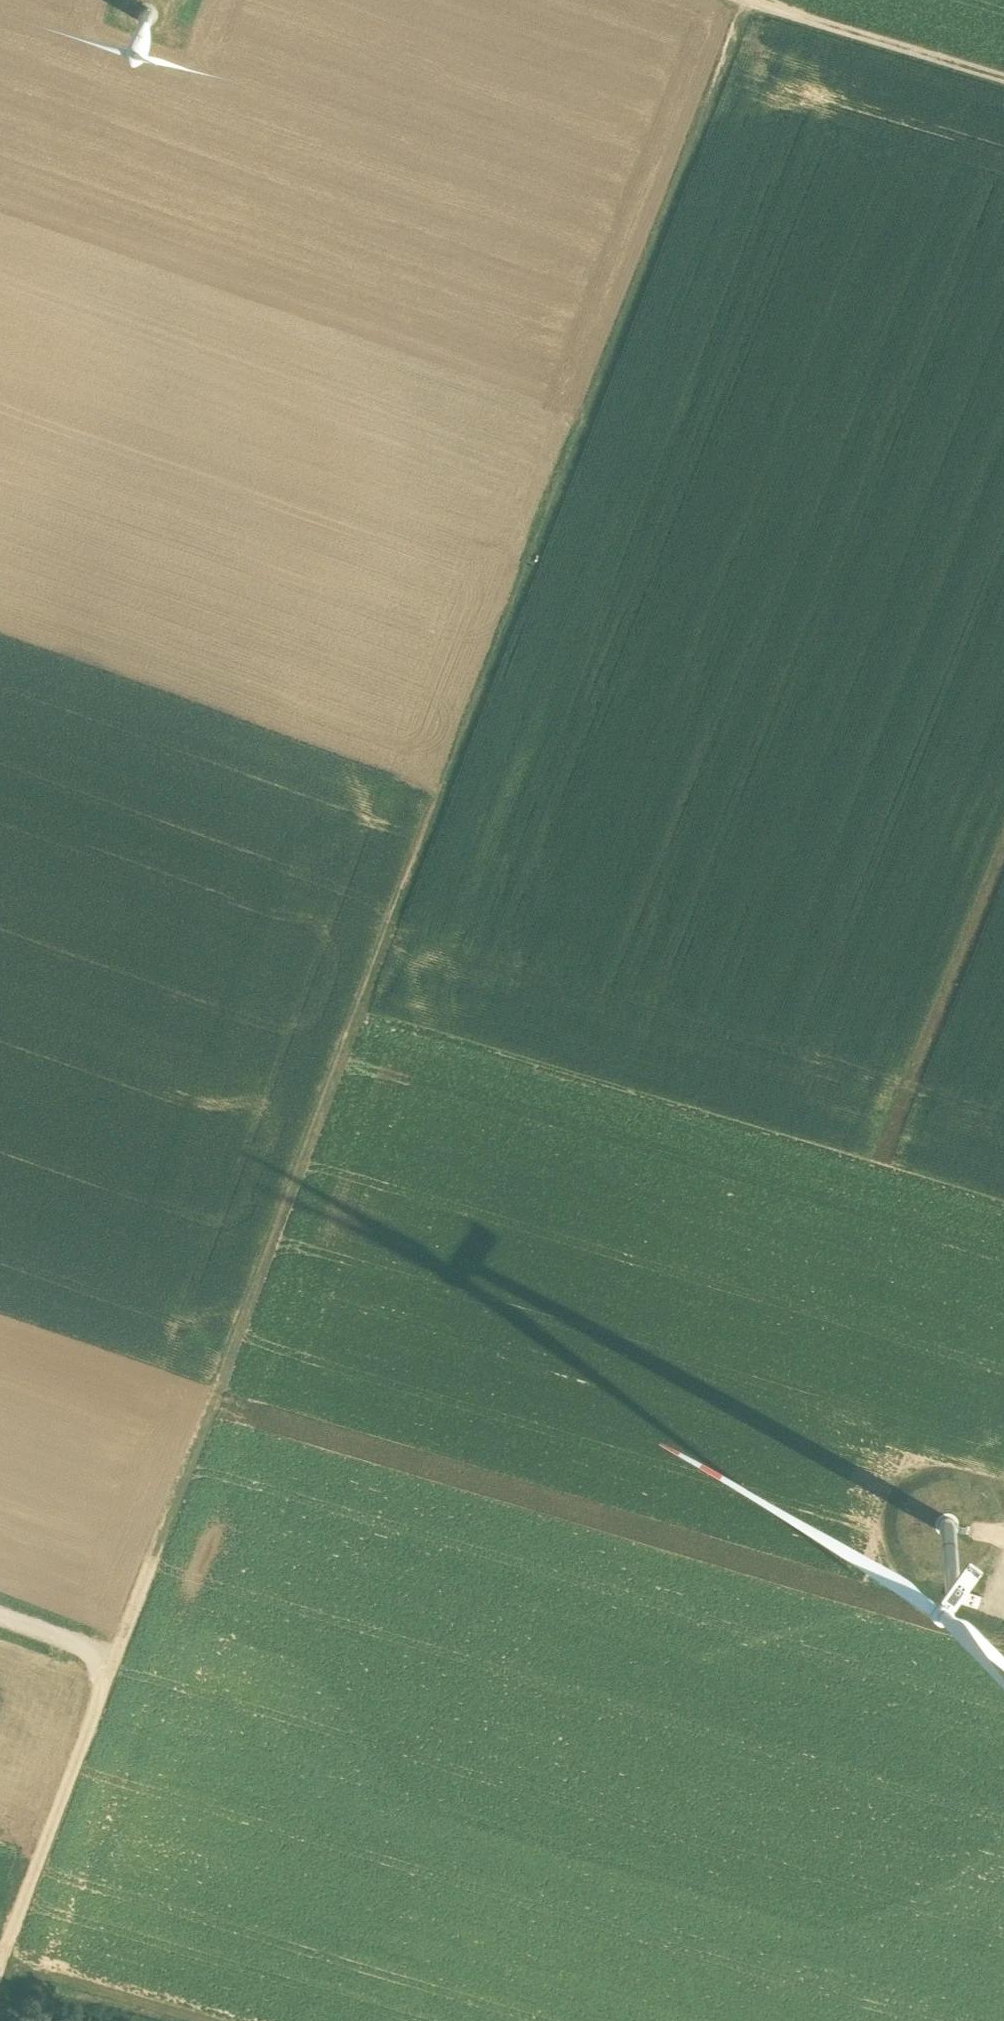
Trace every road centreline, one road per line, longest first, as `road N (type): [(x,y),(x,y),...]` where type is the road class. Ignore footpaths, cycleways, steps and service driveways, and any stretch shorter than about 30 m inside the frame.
road 1 (track): [(750,0),(527,581)]
road 2 (track): [(0,1957),(113,1660),(0,1620)]
road 3 (track): [(1003,84),(725,0)]

